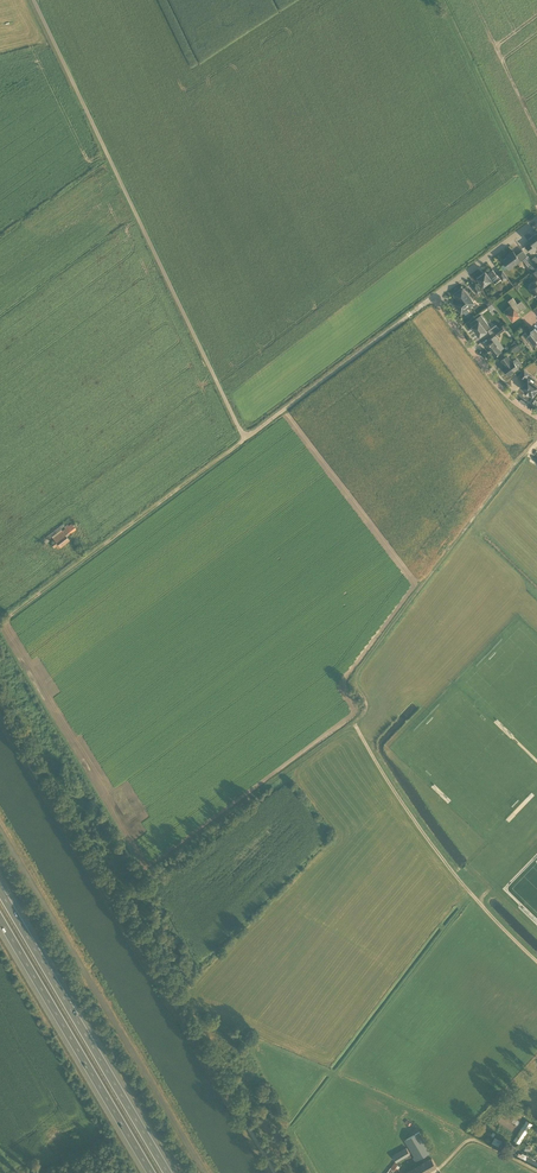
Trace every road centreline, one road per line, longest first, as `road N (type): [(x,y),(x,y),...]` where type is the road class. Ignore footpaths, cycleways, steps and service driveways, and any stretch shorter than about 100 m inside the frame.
road 1 (track): [(536,441),(353,677),(364,697),(360,715),(164,865),(108,898)]
road 2 (track): [(0,717),(273,1172)]
road 3 (unclassified): [(246,434),(33,0)]
road 4 (unclassified): [(209,1172),(0,820)]
road 5 (motorway): [(169,1172),(0,890)]
road 6 (track): [(246,434),(0,625)]
road 7 (track): [(536,960),(433,848),(353,721)]
road 8 (motorway): [(0,919),(152,1172)]
road 9 (unclassified): [(246,434),(433,297)]
road 10 (track): [(441,0),(536,203)]
road 11 (residential): [(433,297),(503,390),(536,417)]
road 12 (residential): [(433,297),(536,220)]

